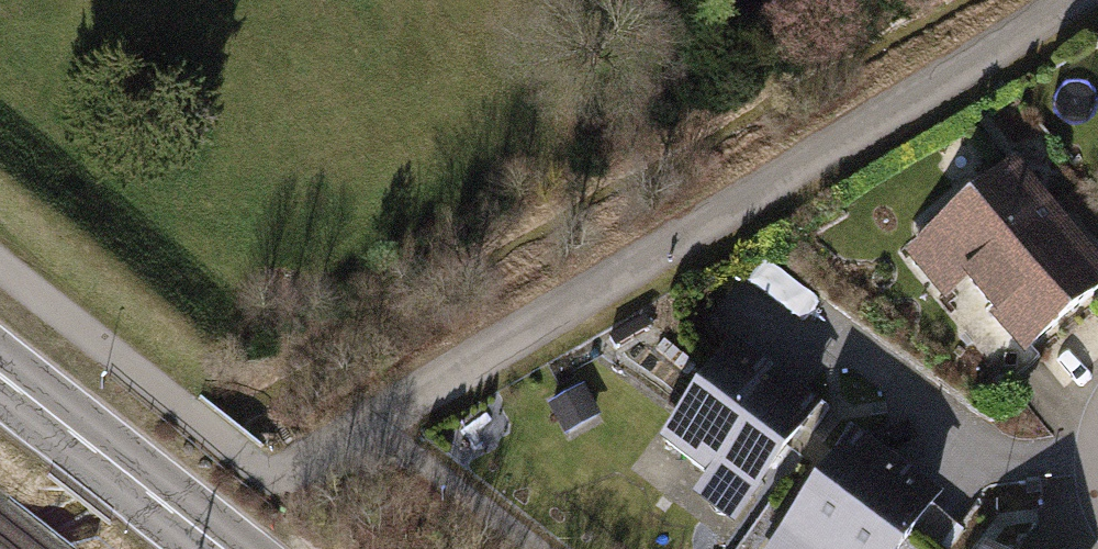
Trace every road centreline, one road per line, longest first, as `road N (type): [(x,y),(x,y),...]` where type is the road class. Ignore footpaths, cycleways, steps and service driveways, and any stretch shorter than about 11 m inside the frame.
road 1 (residential): [(1076,0),(267,475)]
road 2 (primary): [(224,548),(0,373)]

